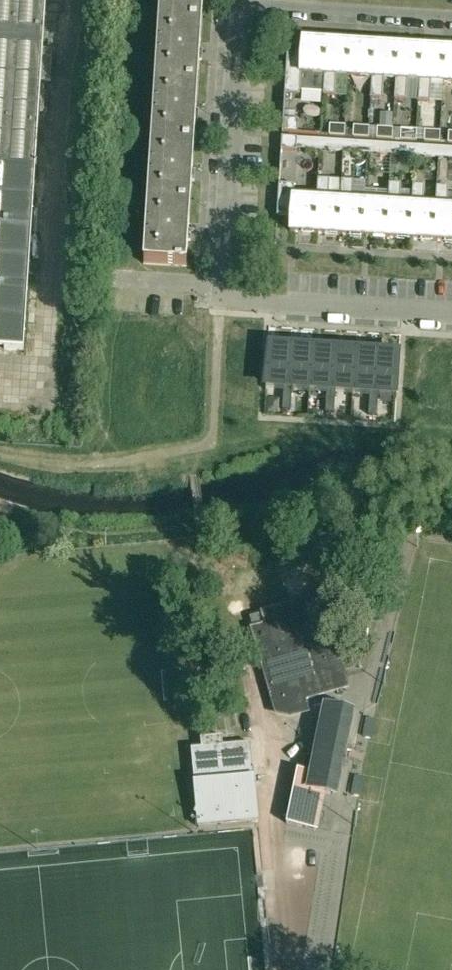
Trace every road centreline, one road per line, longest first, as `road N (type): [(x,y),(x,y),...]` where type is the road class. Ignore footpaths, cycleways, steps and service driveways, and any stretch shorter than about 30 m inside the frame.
road 1 (residential): [(239,3),(221,299),(451,314)]
road 2 (track): [(221,299),(210,443),(96,465),(0,453)]
road 3 (residential): [(239,3),(451,16)]

